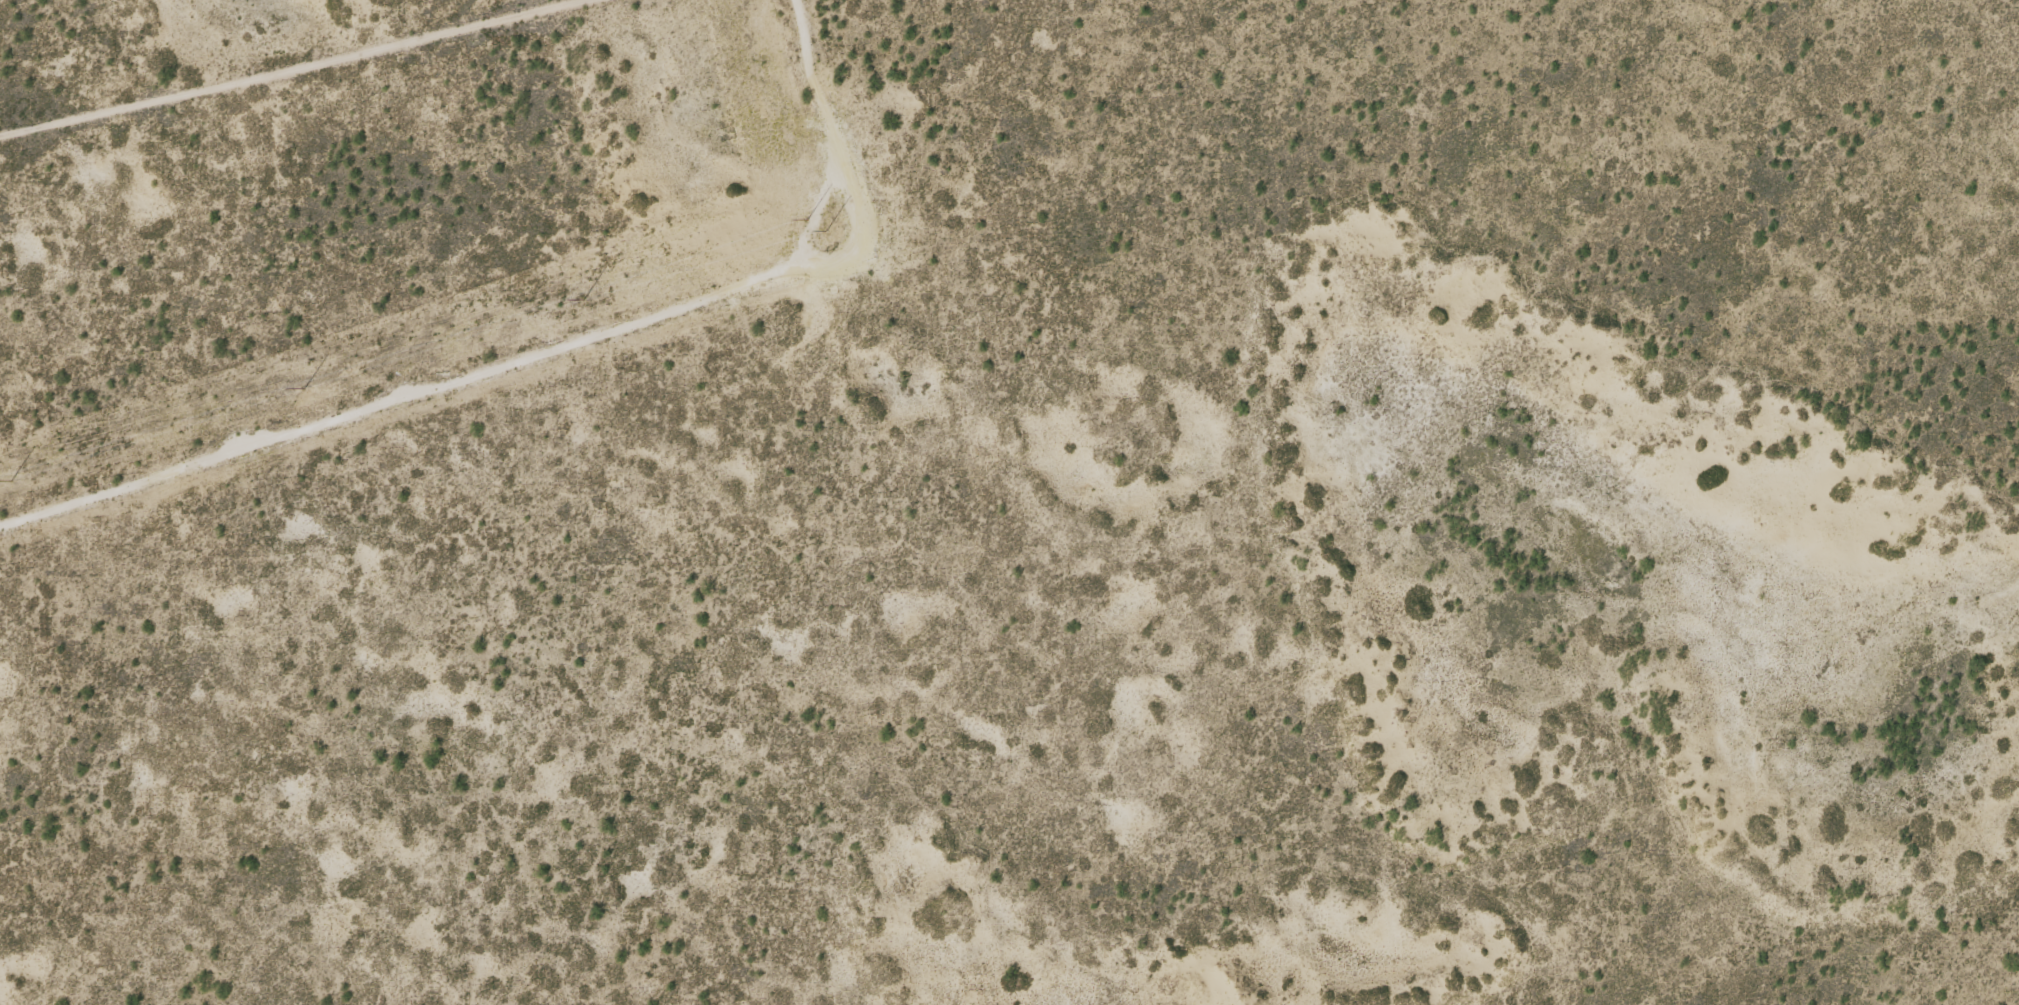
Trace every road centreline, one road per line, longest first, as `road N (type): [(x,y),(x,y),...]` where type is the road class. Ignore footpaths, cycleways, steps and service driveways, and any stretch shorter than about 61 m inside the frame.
road 1 (track): [(591,0),(0,134)]

